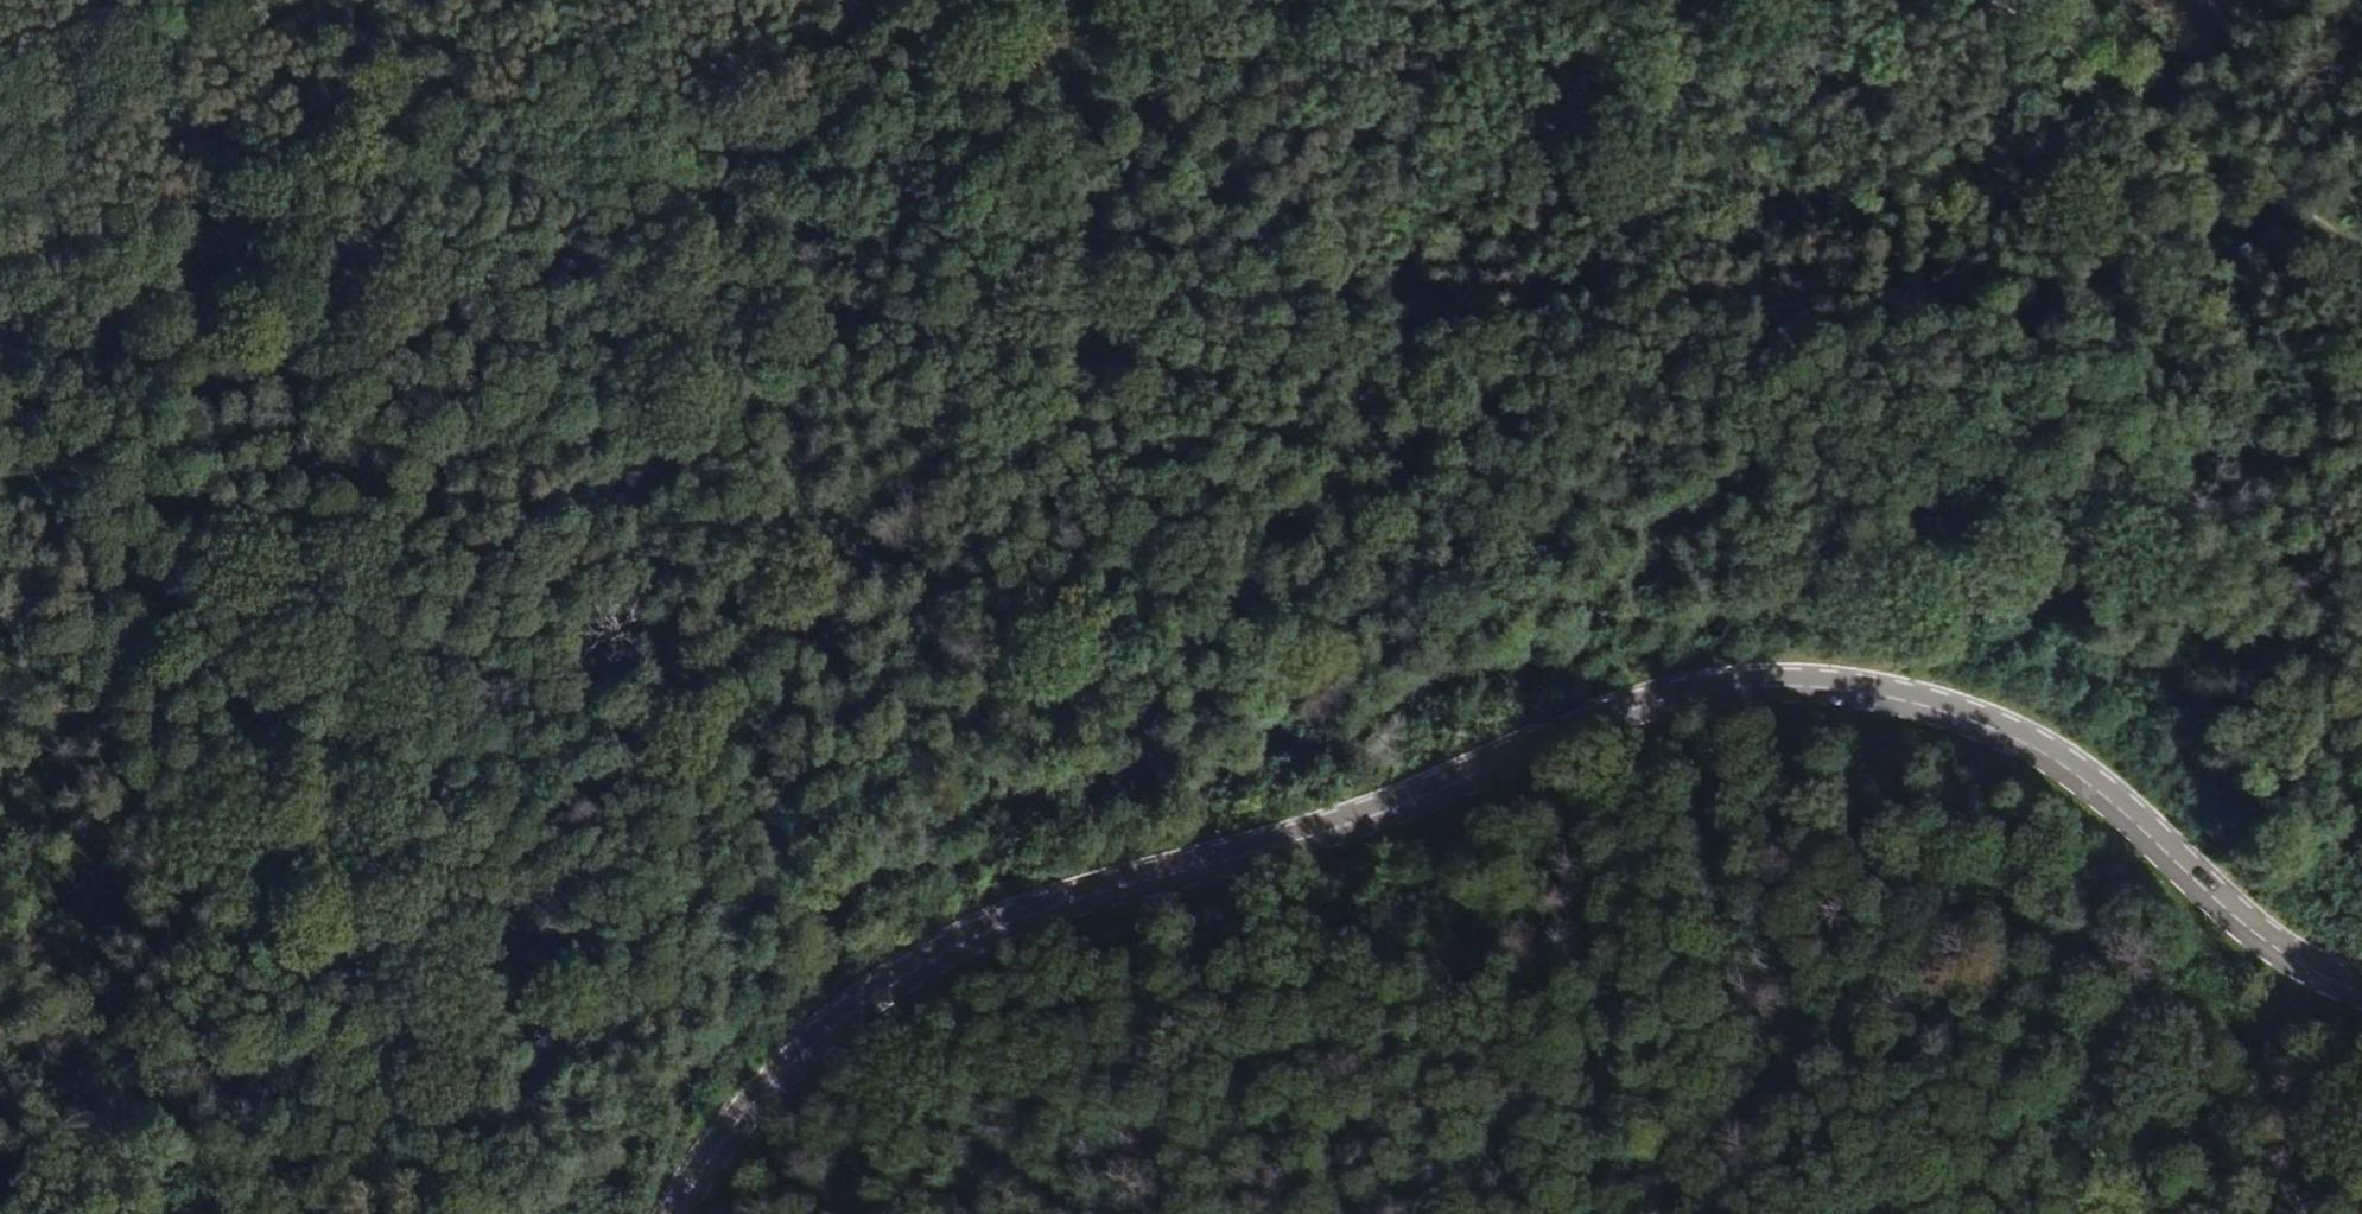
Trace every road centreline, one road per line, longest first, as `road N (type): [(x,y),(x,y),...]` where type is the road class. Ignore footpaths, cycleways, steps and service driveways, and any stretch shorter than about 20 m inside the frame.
road 1 (tertiary): [(2361,999),(2196,908),(2099,804),(1970,724),(1785,678),(1644,699),(1486,768),(1041,909),(902,972),(778,1071),(704,1167),(680,1213)]
road 2 (track): [(2044,0),(2361,213)]

